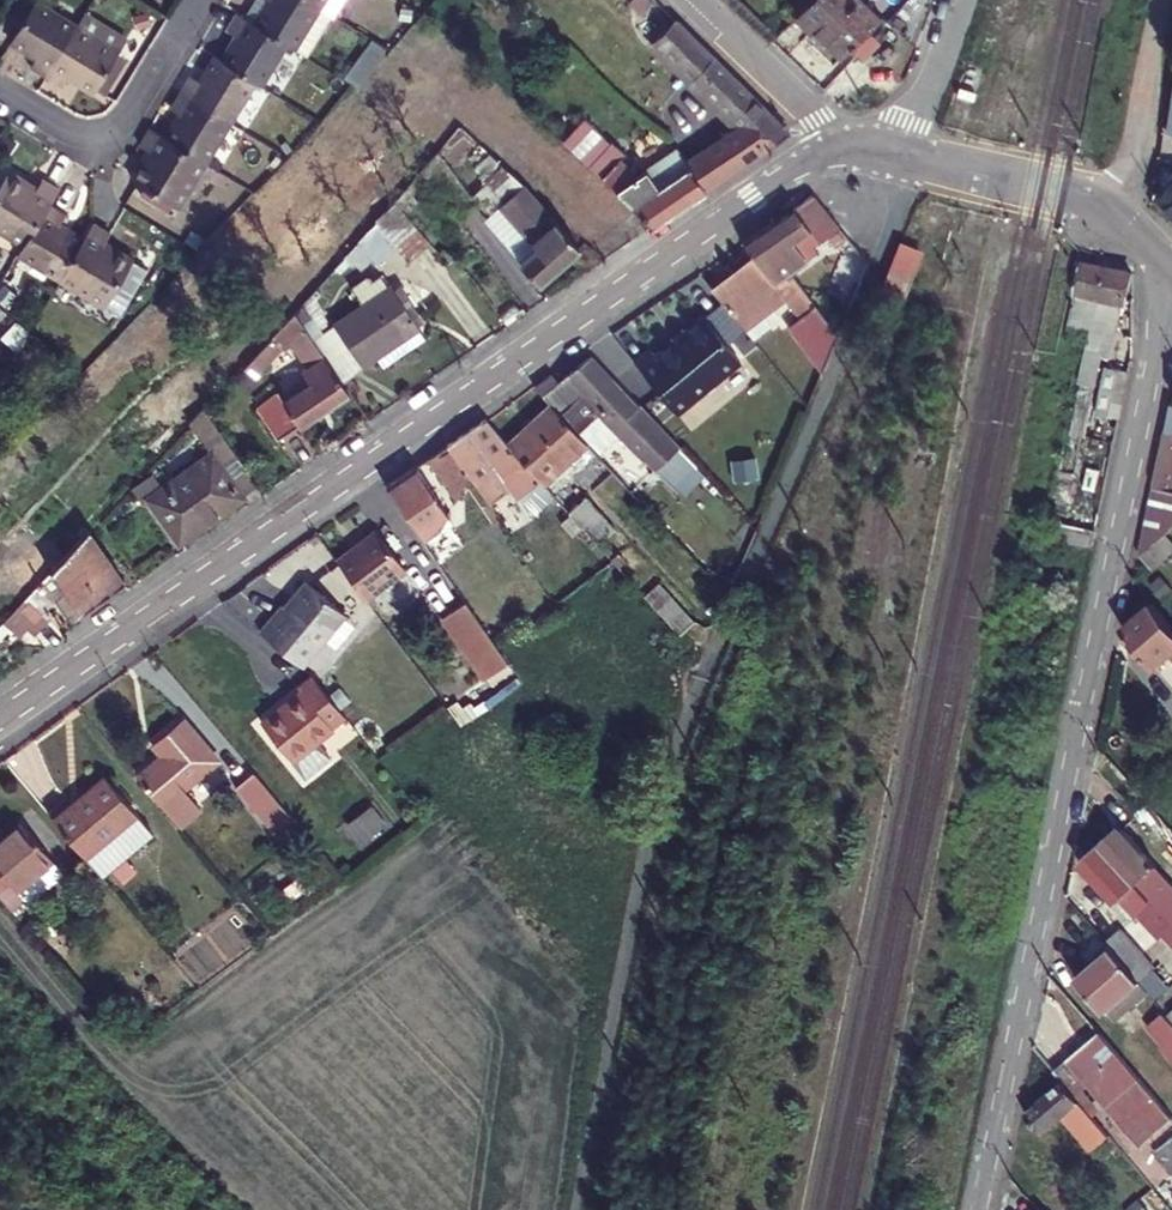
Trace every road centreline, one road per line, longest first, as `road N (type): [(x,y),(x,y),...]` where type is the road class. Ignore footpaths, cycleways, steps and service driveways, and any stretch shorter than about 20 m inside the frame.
road 1 (residential): [(575,1209),(644,862),(710,655),(837,362),(913,161)]
road 2 (residential): [(838,154),(786,175),(0,717)]
road 3 (residential): [(976,1209),(1105,578),(1171,322)]
road 4 (residential): [(201,0),(130,108),(102,133),(69,131),(0,87)]
road 5 (unclassified): [(1106,208),(1134,153),(1164,0)]
road 6 (tertiary): [(838,154),(823,123),(697,0)]
road 7 (tertiary): [(1106,208),(1053,187),(913,161)]
road 8 (residential): [(882,154),(926,94),(960,0)]

